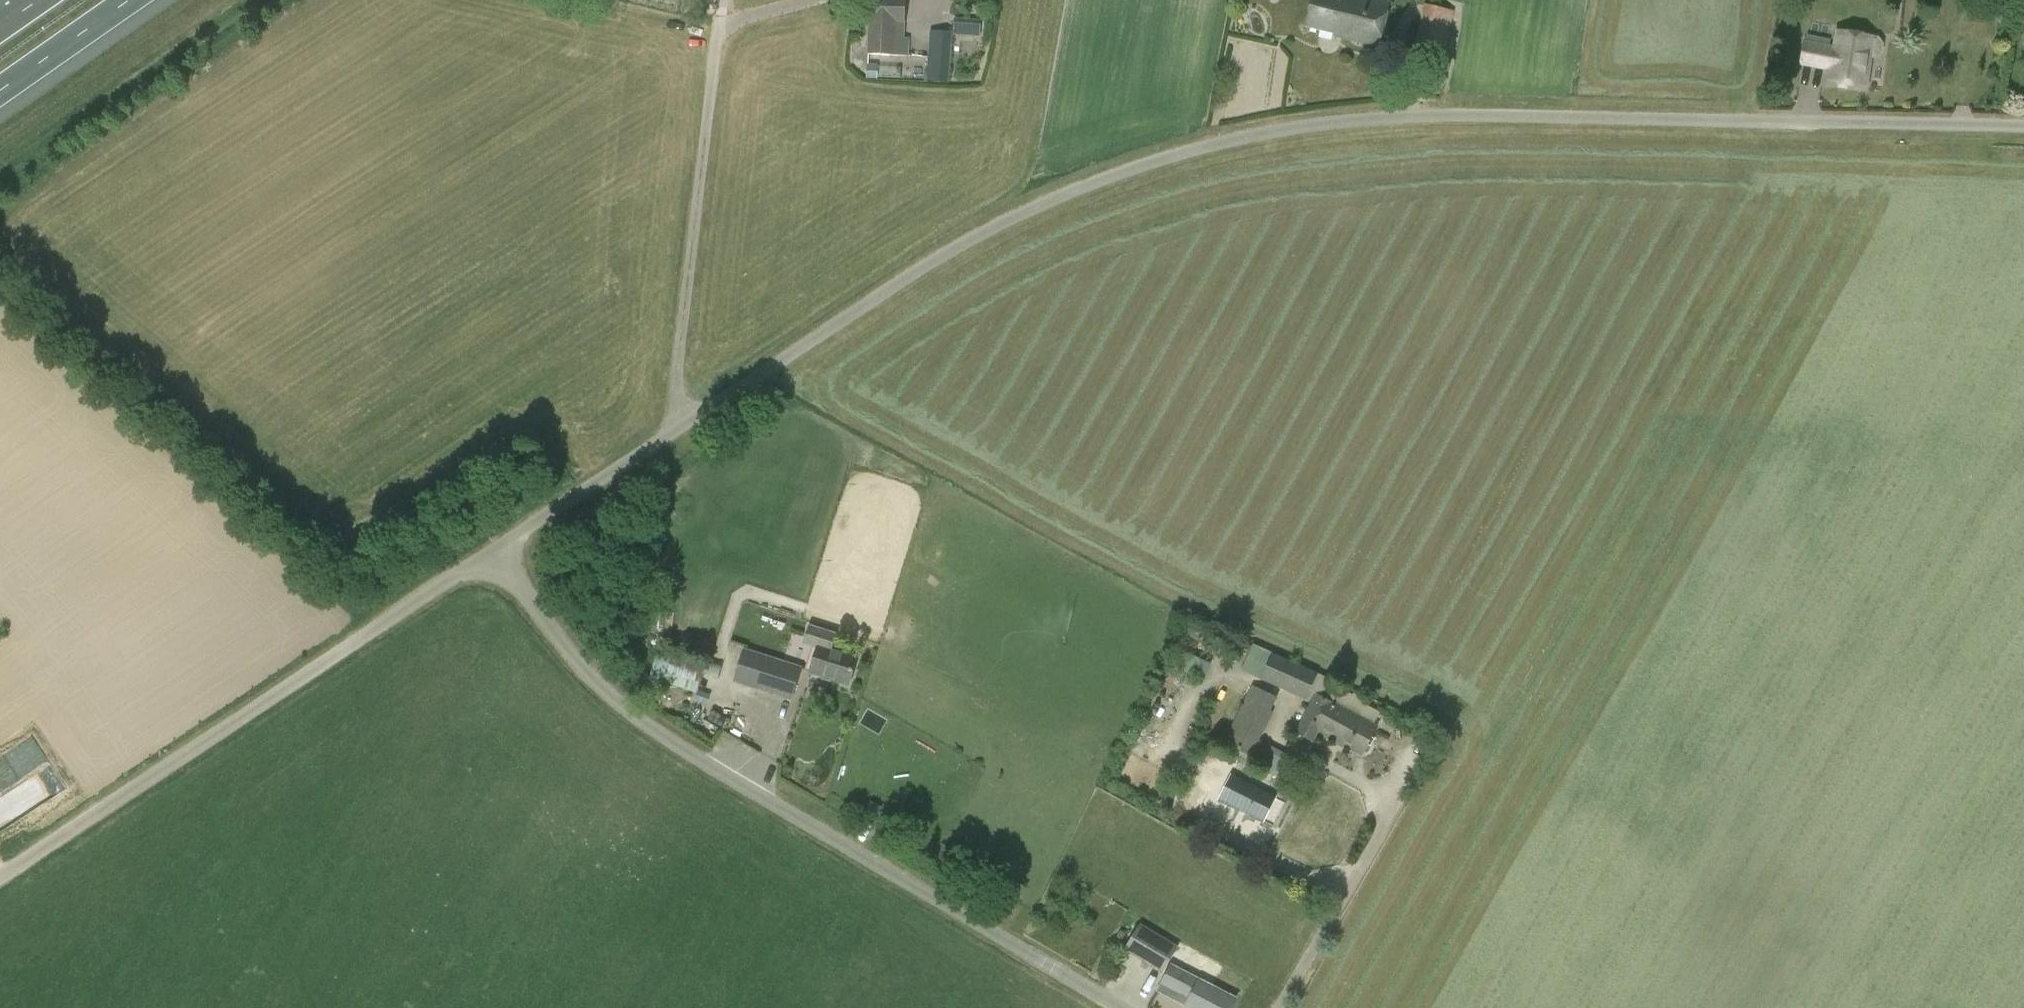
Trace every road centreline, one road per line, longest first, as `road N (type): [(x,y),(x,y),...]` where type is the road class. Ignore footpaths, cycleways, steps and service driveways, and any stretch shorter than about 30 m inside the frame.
road 1 (unclassified): [(495,550),(952,249),(1055,198),(1180,153),(1304,126),(1434,116),(2023,125)]
road 2 (unclassified): [(1123,1007),(632,713),(557,638),(495,550)]
road 3 (unclassified): [(0,876),(495,550)]
road 4 (motorway): [(0,87),(128,0)]

